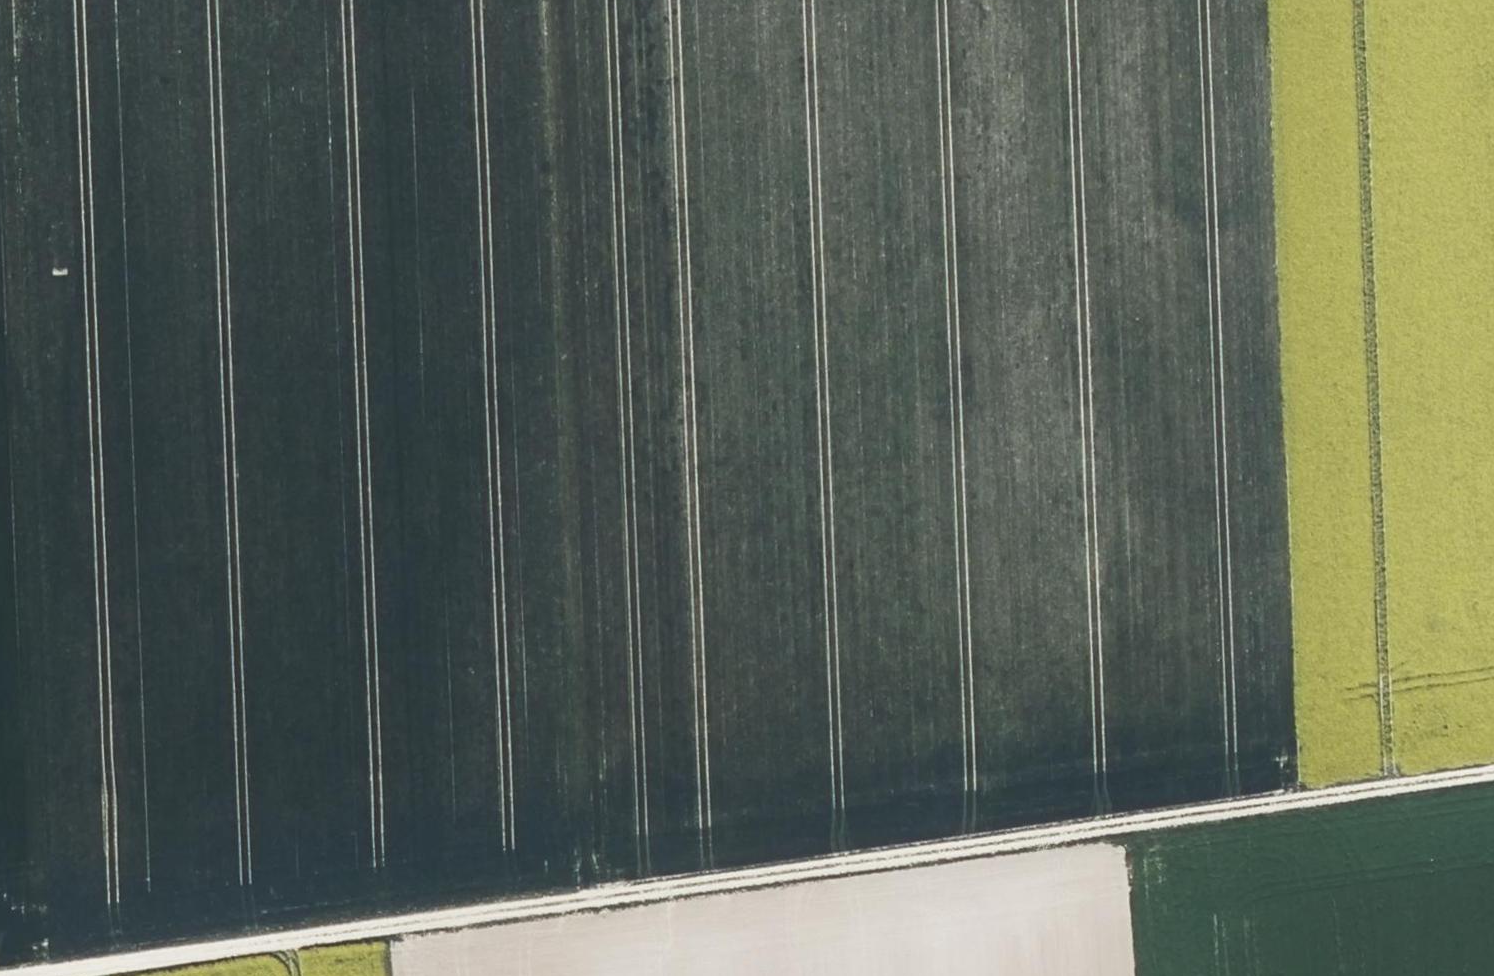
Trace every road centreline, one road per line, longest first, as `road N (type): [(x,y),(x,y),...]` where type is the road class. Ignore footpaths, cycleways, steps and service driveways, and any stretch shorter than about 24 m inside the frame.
road 1 (track): [(1493,771),(20,975)]

